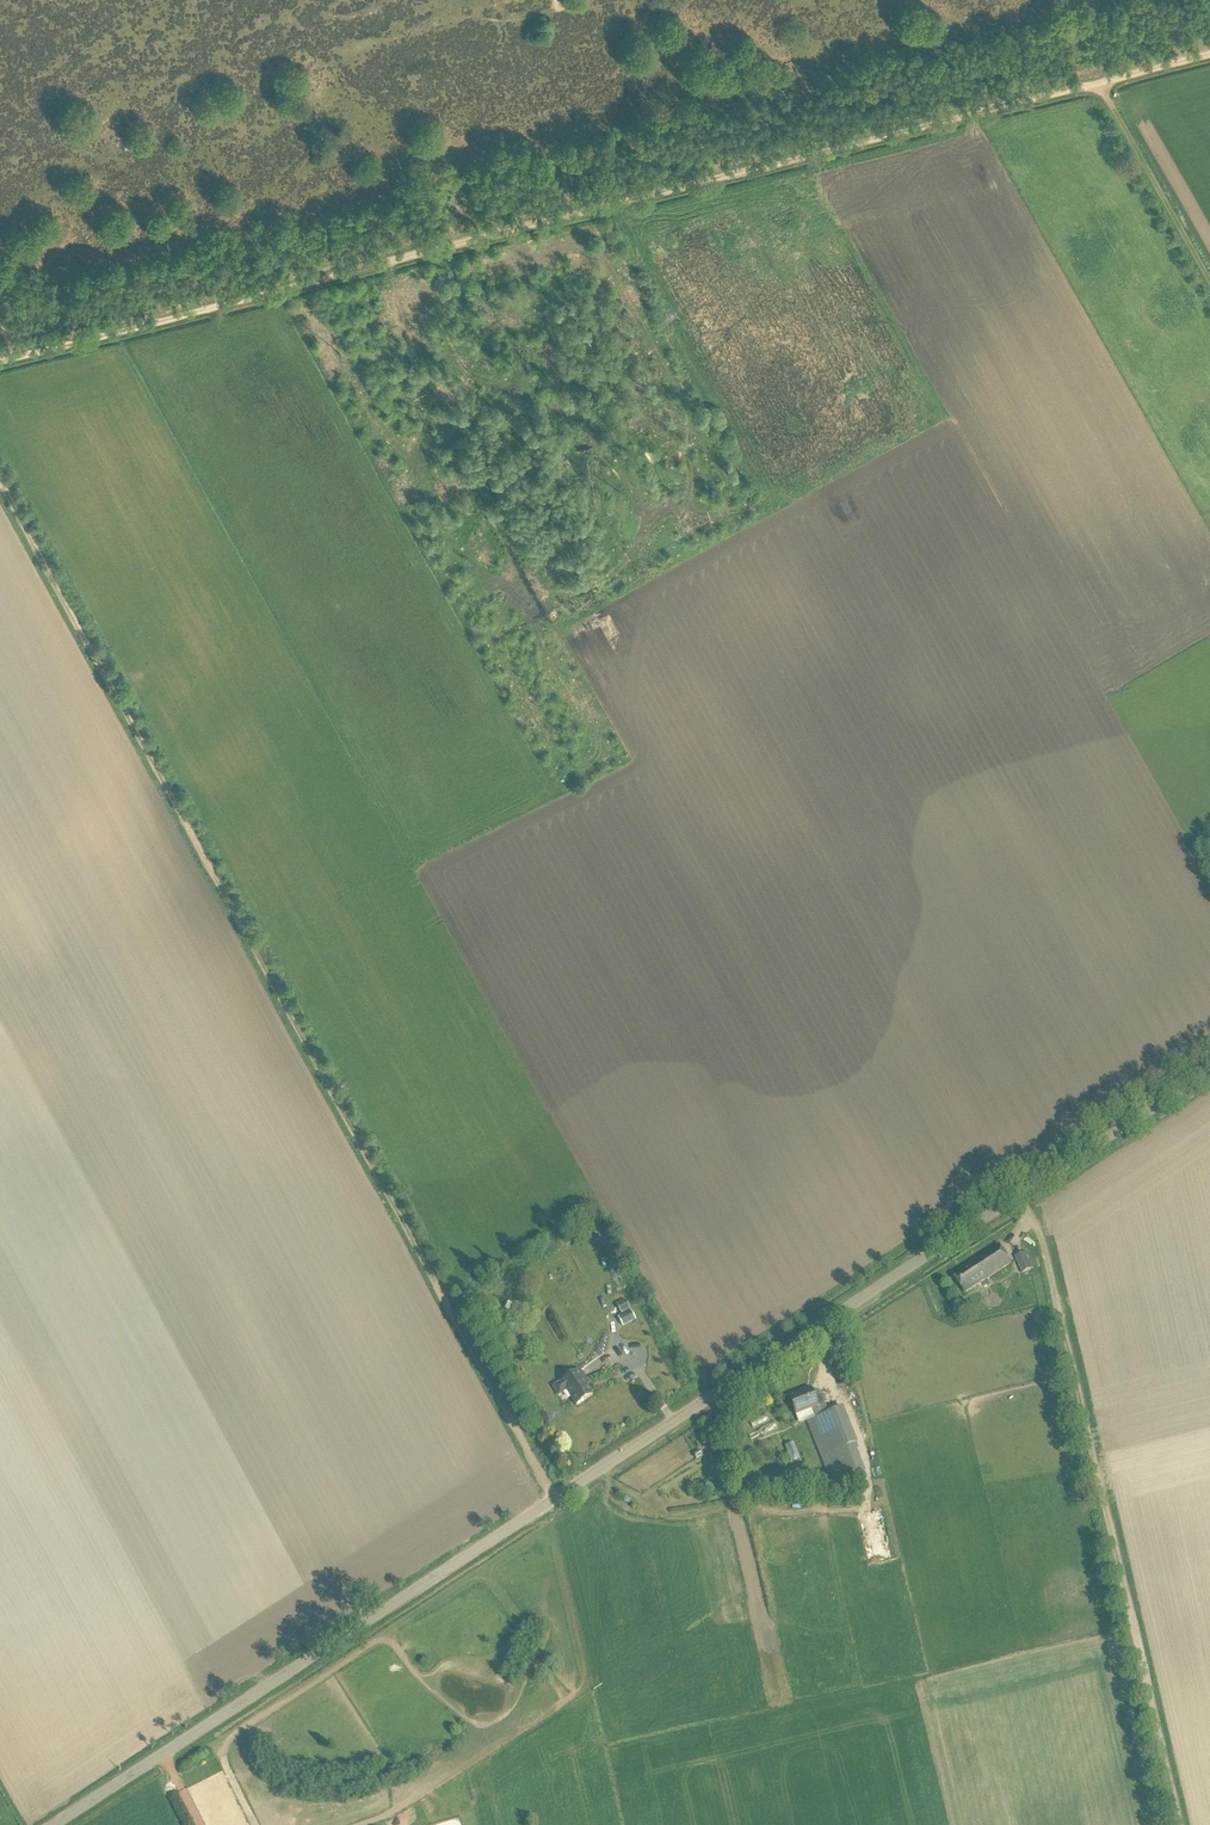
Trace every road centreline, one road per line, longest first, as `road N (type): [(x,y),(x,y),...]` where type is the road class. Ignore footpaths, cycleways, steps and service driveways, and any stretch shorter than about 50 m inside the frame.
road 1 (tertiary): [(52,1824),(1209,1070)]
road 2 (track): [(0,359),(1209,54)]
road 3 (track): [(0,479),(554,1499)]
road 4 (track): [(1177,1824),(1051,1272),(1018,1196)]
road 5 (track): [(589,1477),(656,1514),(815,1500),(870,1485)]
road 6 (track): [(1209,283),(1096,82)]

